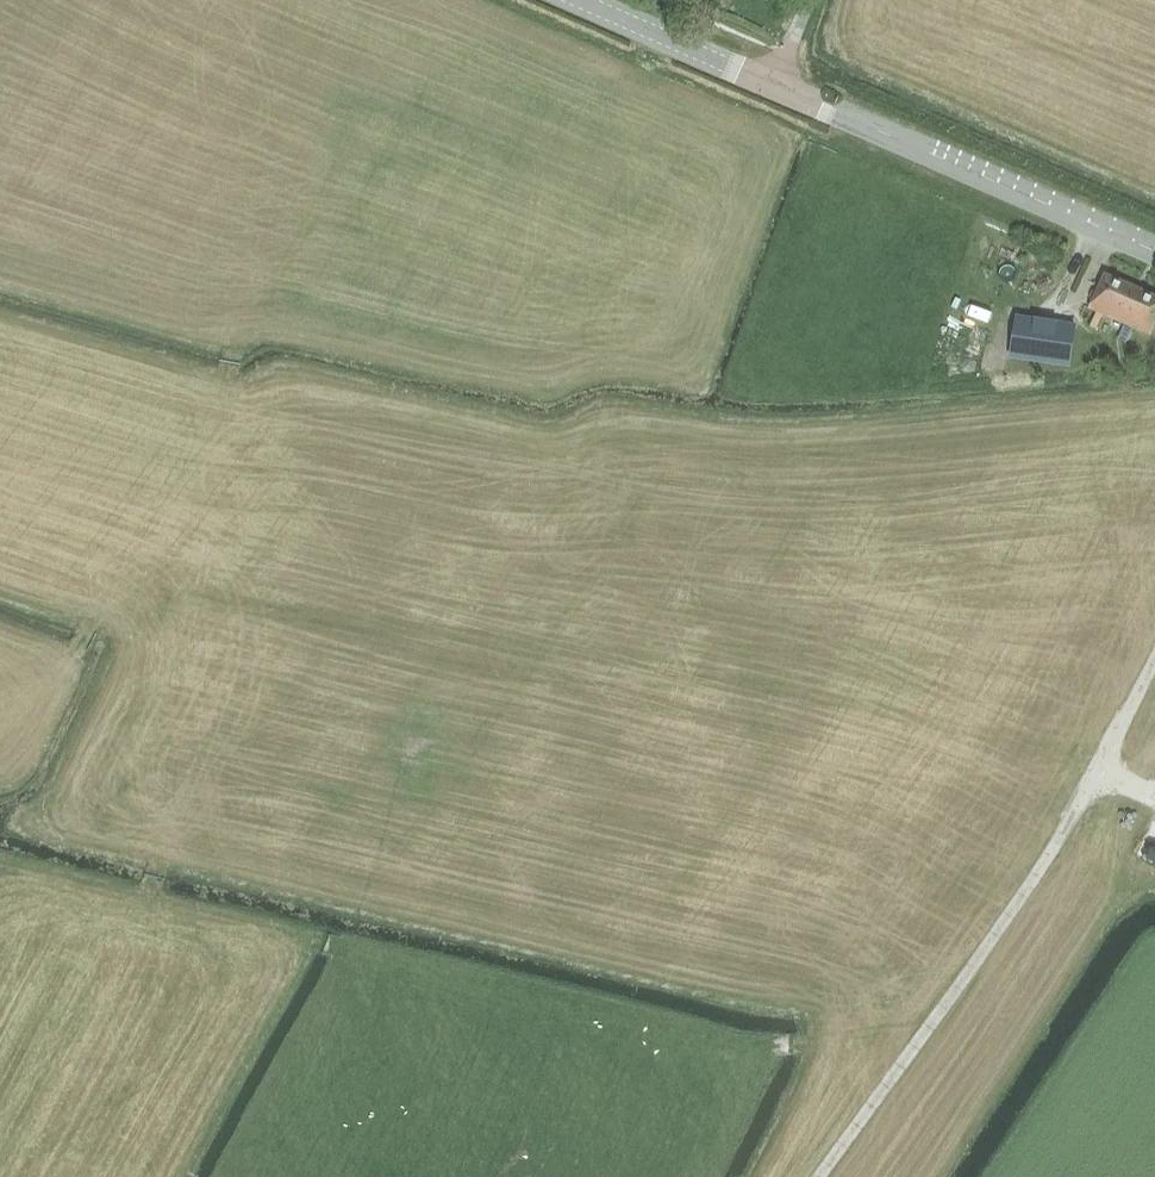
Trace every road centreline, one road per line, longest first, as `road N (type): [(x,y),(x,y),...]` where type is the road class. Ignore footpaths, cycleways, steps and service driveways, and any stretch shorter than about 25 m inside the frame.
road 1 (track): [(1154,658),(1036,875),(819,1176)]
road 2 (secondary): [(1154,251),(775,86)]
road 3 (secondary): [(775,86),(580,0)]

